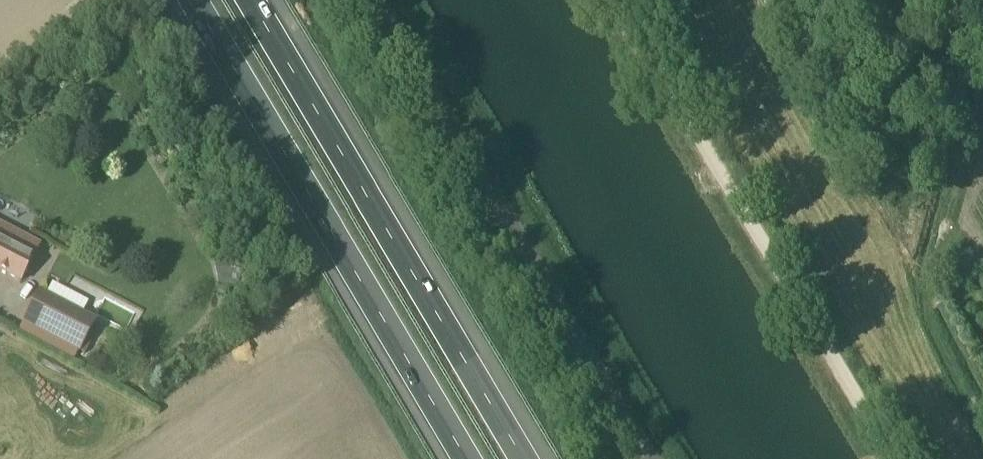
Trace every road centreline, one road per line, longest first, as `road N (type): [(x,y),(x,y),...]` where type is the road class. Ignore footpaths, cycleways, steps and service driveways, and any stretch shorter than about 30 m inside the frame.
road 1 (track): [(619,0),(894,458)]
road 2 (motorway): [(197,0),(471,458)]
road 3 (motorway): [(530,458),(256,0)]
road 4 (unclassified): [(659,458),(386,0)]

